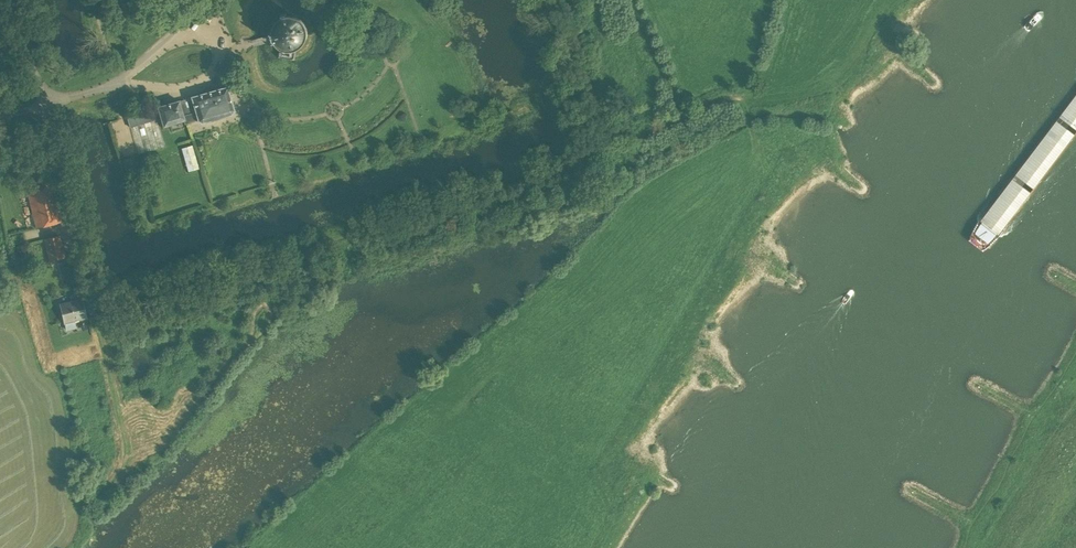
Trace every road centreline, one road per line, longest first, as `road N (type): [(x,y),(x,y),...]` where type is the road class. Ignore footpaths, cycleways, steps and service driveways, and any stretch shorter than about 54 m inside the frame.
road 1 (track): [(741,98),(583,164),(93,305),(125,453),(119,478),(78,508),(44,547)]
road 2 (track): [(288,547),(468,397),(595,311),(742,178),(756,146),(741,98)]
road 3 (unclassified): [(0,116),(44,103),(17,0)]

